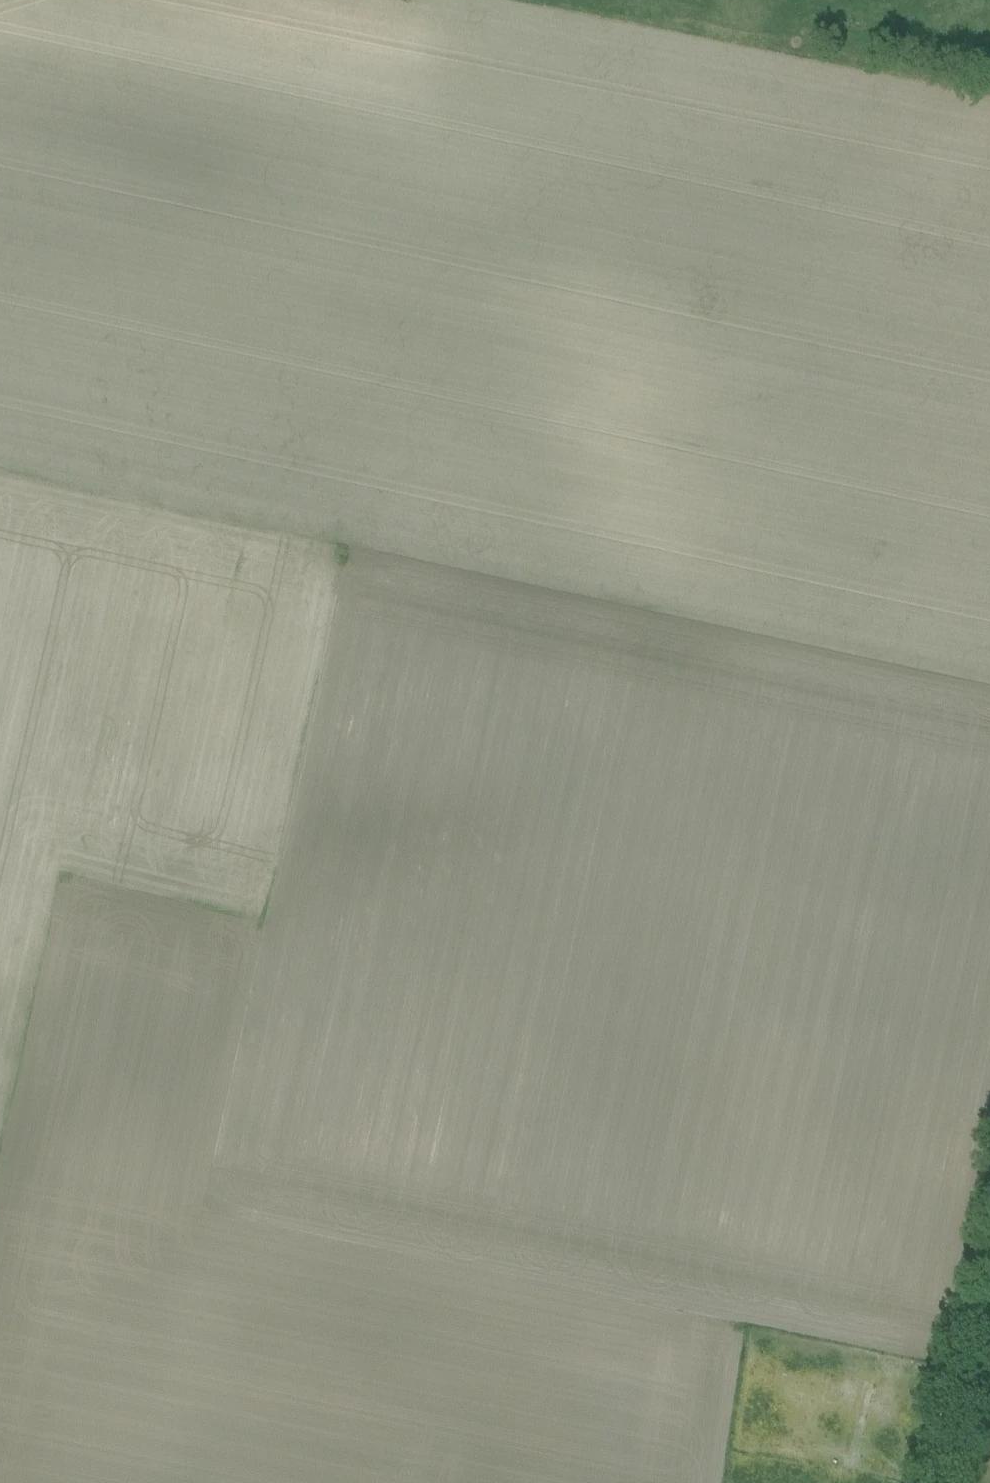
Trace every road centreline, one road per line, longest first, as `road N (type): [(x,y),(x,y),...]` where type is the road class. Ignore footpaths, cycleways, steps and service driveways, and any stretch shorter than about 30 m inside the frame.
road 1 (unclassified): [(936,1482),(989,1236)]

